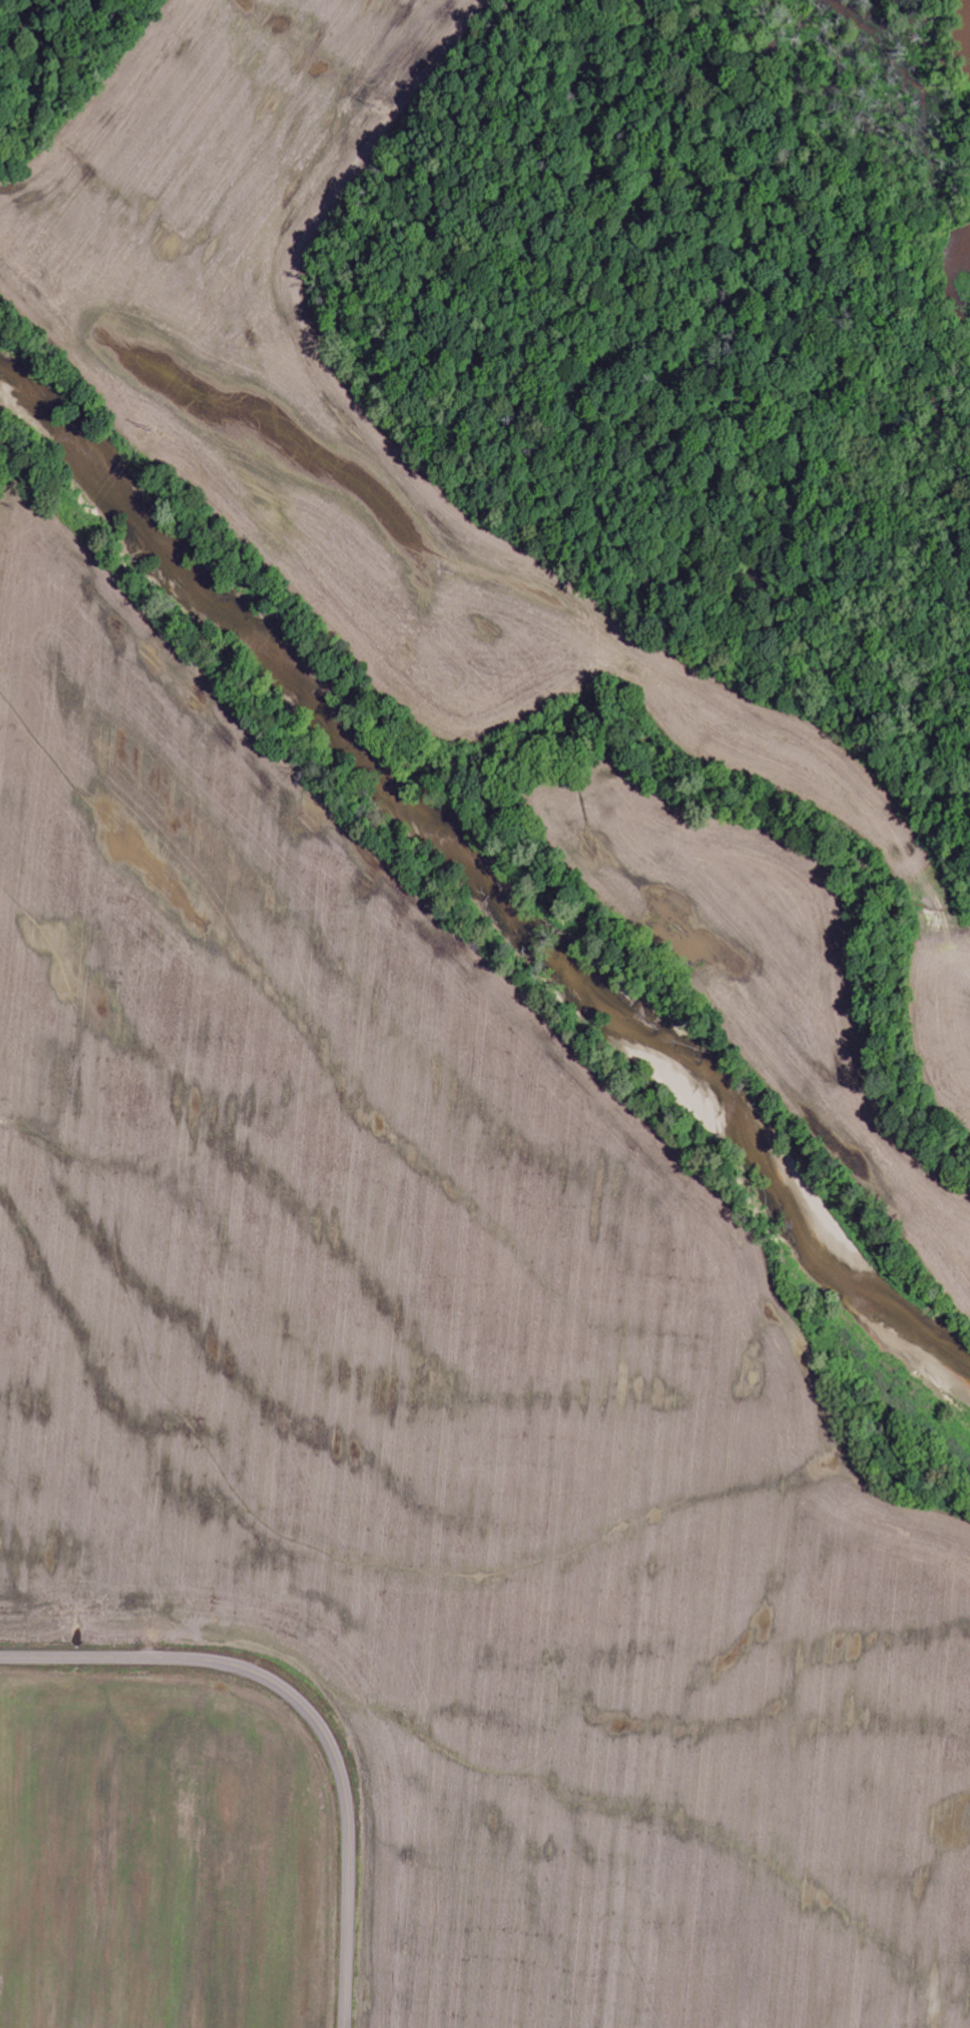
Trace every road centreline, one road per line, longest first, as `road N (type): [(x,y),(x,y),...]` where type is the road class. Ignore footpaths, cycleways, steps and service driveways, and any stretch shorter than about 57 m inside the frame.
road 1 (secondary): [(345,2027),(346,1798),(325,1736),(305,1710),(281,1689),(222,1664),(0,1658)]

